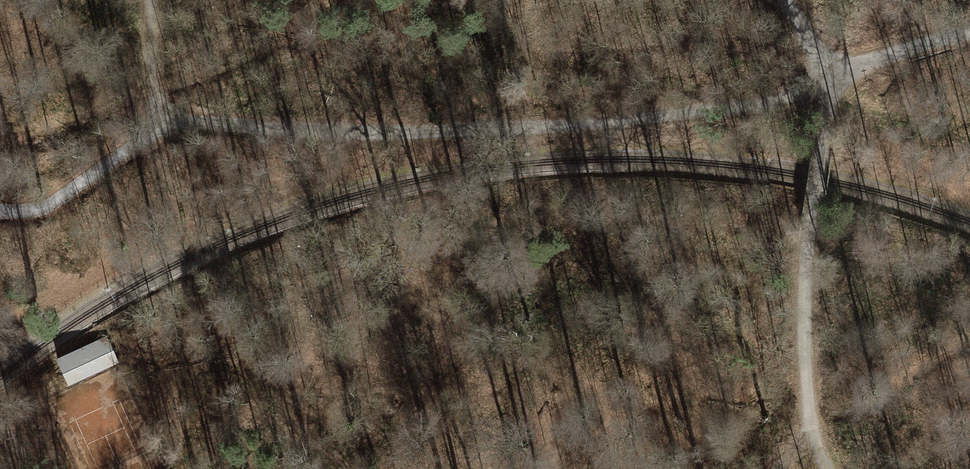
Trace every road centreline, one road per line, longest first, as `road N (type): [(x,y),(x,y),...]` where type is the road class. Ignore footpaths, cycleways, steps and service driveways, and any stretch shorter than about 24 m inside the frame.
road 1 (track): [(0,211),(55,202),(152,136),(185,123),(358,131),(597,120),(774,104),(833,76)]
road 2 (track): [(829,468),(817,430),(807,323),(810,226),(833,76)]
road 3 (track): [(833,76),(969,39)]
road 4 (track): [(152,0),(152,136)]

